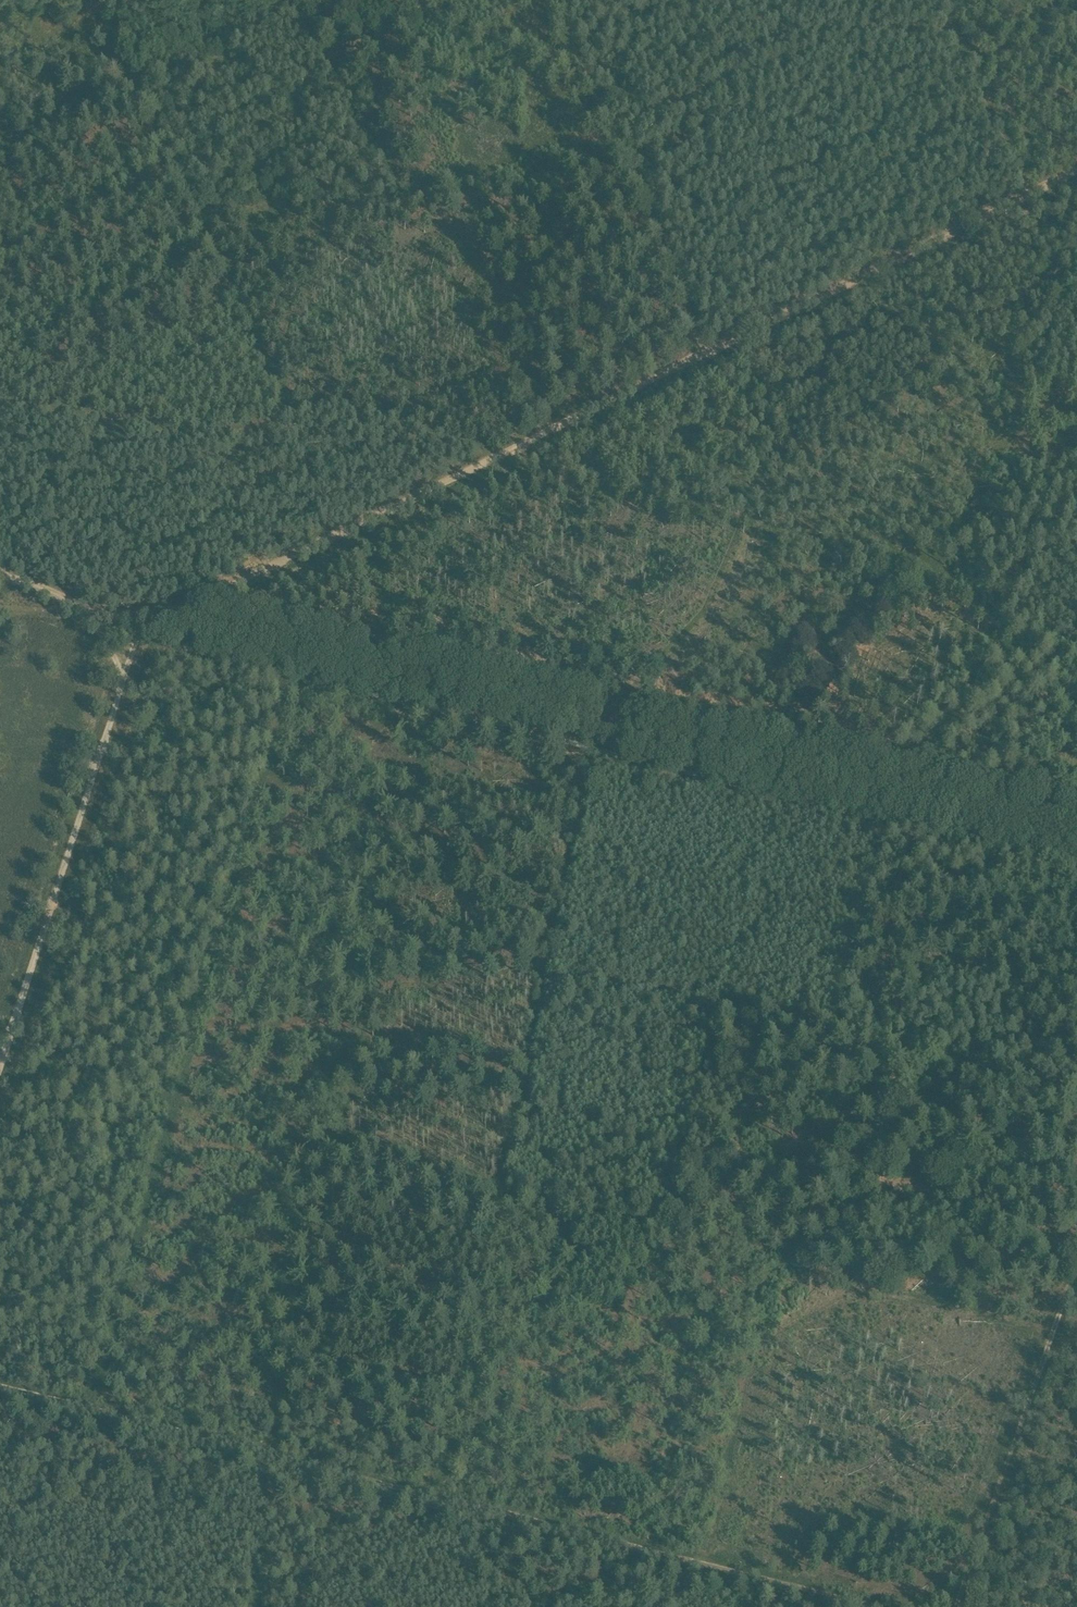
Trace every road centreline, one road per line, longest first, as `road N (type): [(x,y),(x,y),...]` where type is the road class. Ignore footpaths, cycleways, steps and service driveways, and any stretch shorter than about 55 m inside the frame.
road 1 (track): [(139,635),(1076,174)]
road 2 (track): [(84,593),(1076,843)]
road 3 (track): [(0,1391),(885,1606)]
road 4 (track): [(592,721),(427,1497)]
road 5 (track): [(703,352),(545,0)]
road 6 (track): [(960,1606),(1076,1261)]
road 7 (track): [(124,677),(84,593),(0,564)]

